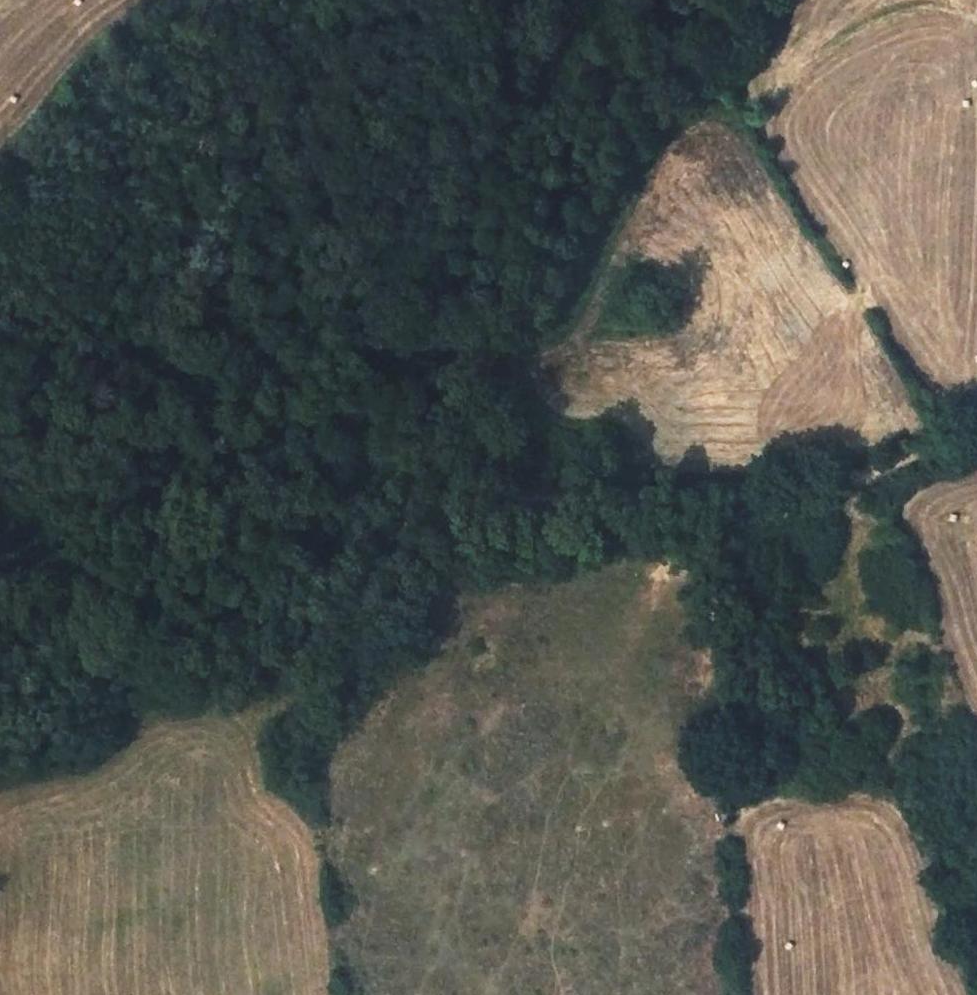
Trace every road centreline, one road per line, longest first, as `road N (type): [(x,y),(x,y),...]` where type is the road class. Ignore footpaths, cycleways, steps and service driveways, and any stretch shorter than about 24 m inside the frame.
road 1 (track): [(976,443),(843,479),(725,499),(495,496),(466,505),(427,534),(350,613),(268,651),(218,644),(123,601),(30,584),(0,591)]

